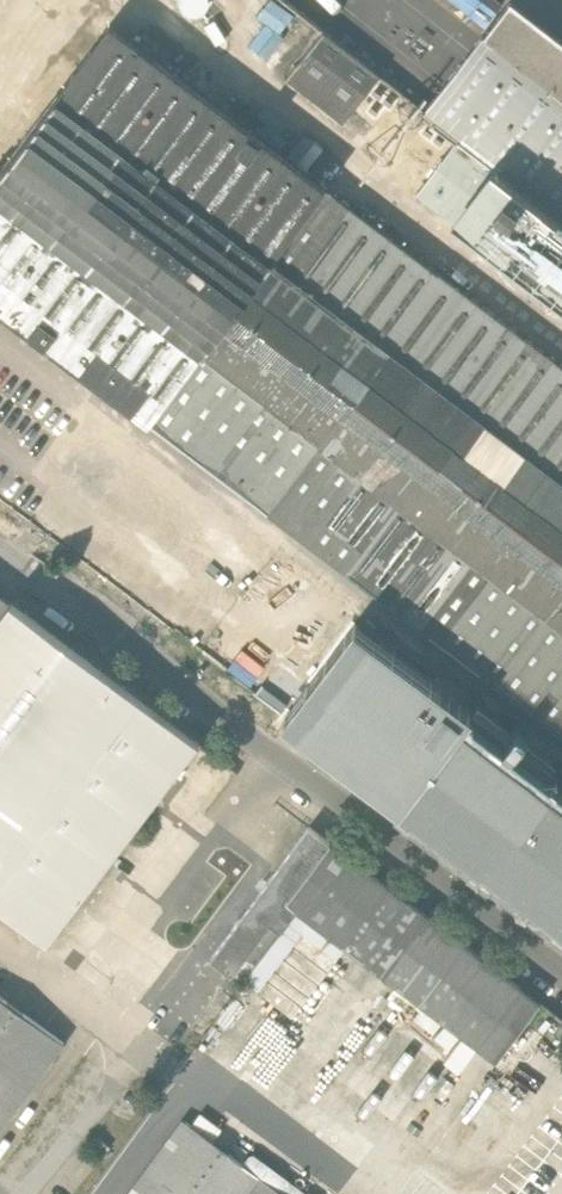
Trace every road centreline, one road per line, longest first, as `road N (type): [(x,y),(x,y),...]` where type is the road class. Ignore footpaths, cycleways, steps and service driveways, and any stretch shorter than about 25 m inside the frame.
road 1 (residential): [(561,970),(39,577)]

